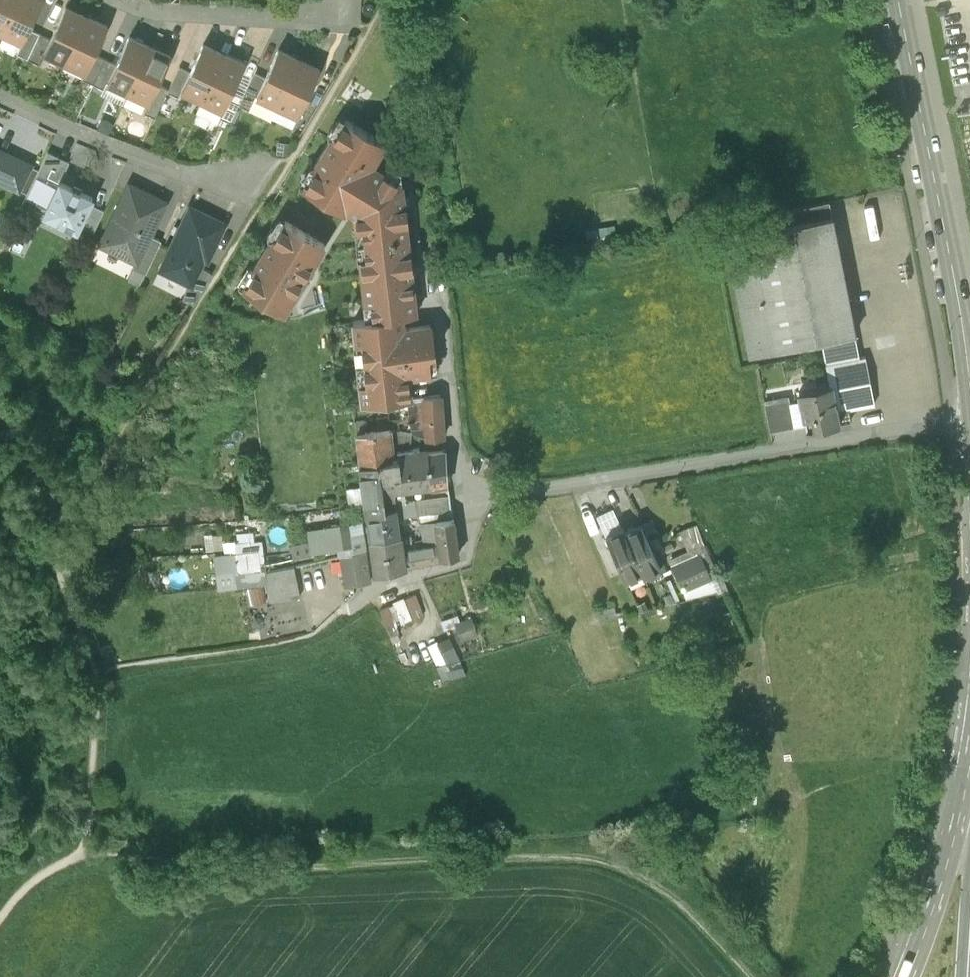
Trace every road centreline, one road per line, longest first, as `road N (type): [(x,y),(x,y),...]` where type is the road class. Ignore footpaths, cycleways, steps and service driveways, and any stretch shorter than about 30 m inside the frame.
road 1 (track): [(83,853),(267,873),(572,858),(657,887),(746,976)]
road 2 (residential): [(969,422),(470,498)]
road 3 (primary): [(969,367),(900,0)]
road 4 (residential): [(0,96),(180,178),(239,181)]
road 5 (primary): [(969,749),(955,843),(900,976)]
road 6 (residential): [(120,0),(139,9),(287,17),(341,0)]
road 7 (residential): [(436,300),(470,498)]
road 8 (residential): [(470,498),(474,531),(466,557),(380,581),(355,599)]

